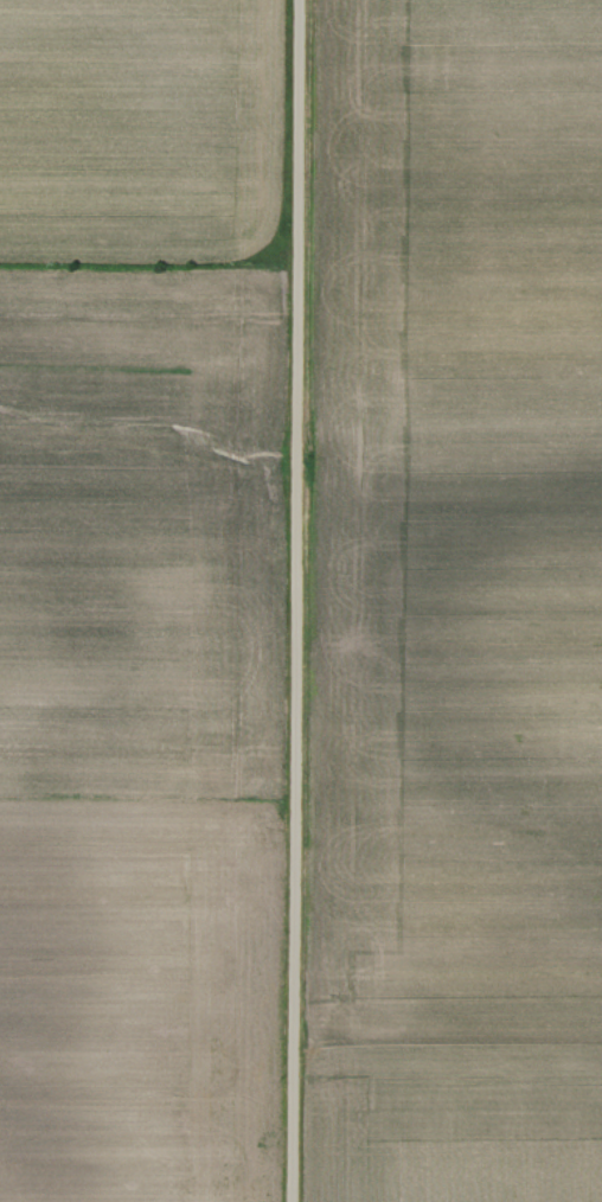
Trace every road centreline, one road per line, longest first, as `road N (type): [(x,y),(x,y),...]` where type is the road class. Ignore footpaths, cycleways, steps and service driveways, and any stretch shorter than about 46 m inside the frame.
road 1 (residential): [(293,1201),(303,0)]

